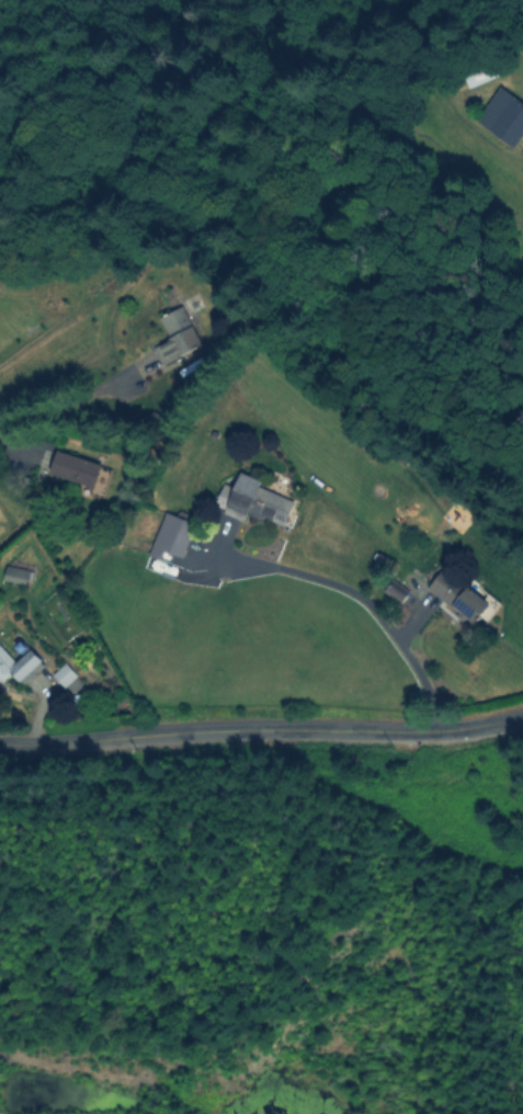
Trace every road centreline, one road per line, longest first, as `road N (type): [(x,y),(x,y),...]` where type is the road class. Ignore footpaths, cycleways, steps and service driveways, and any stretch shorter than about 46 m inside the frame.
road 1 (tertiary): [(0,741),(180,729),(461,727),(522,715)]

